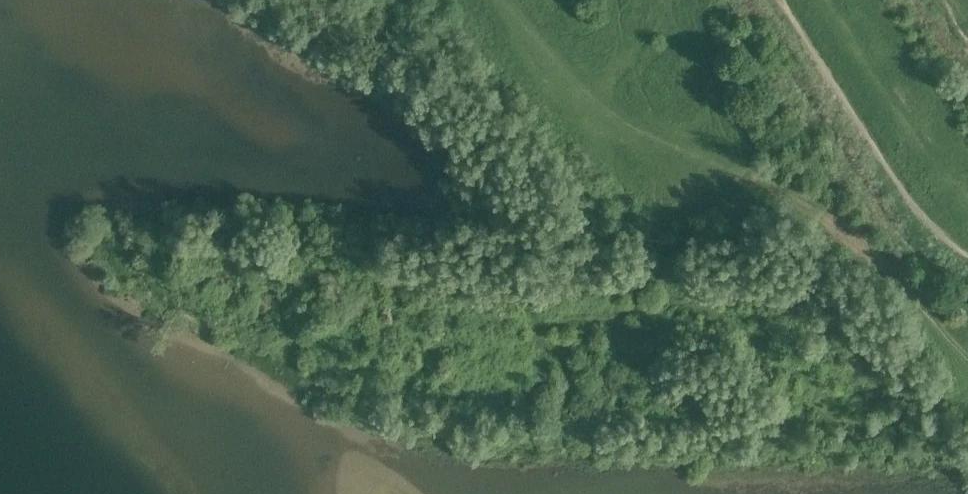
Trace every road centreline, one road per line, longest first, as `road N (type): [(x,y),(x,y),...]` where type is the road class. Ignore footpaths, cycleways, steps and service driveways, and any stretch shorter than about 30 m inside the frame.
road 1 (track): [(967,274),(904,209),(765,0)]

